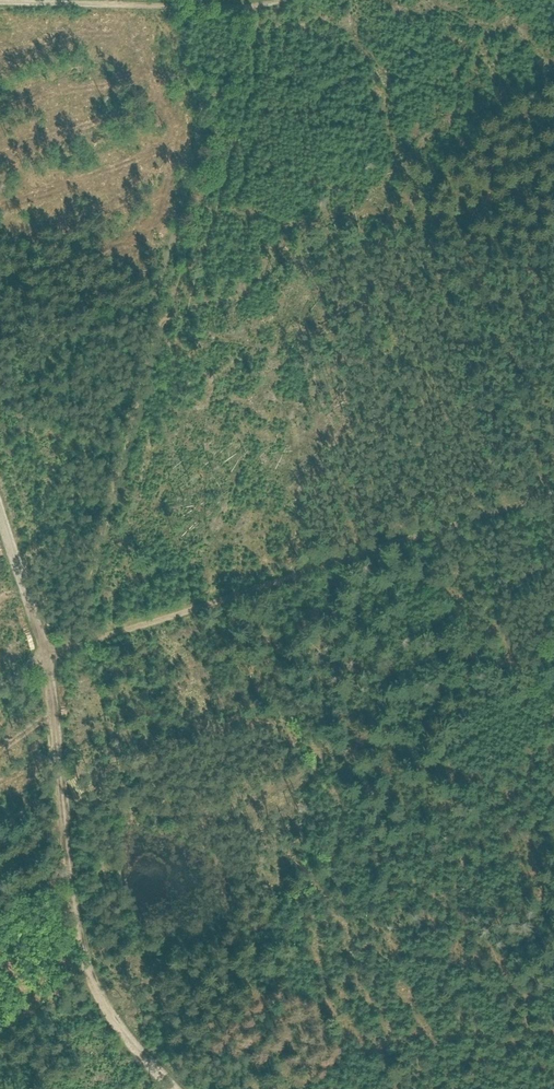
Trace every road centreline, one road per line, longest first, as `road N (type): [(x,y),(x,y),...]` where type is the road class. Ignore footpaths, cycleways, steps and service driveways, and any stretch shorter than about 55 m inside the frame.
road 1 (track): [(90,638),(553,493)]
road 2 (track): [(174,1088),(98,999),(81,951),(43,656)]
road 3 (track): [(260,7),(43,0)]
road 4 (track): [(43,656),(0,513)]

